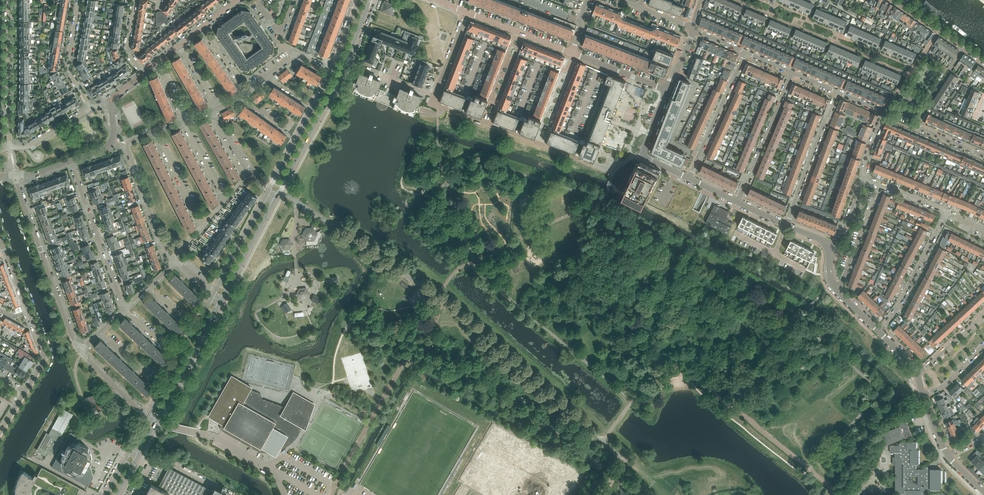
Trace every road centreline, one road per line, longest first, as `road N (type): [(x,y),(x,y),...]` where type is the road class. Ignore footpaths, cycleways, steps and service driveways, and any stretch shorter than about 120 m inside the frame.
road 1 (tertiary): [(275,199),(370,0)]
road 2 (residential): [(79,350),(17,176)]
road 3 (residential): [(125,308),(70,161)]
road 4 (residential): [(174,262),(127,147),(153,132)]
road 5 (residential): [(9,147),(8,0)]
road 6 (residential): [(786,225),(838,93)]
road 7 (residential): [(792,72),(738,202)]
road 8 (tertiary): [(332,70),(267,194)]
road 9 (residential): [(689,178),(745,52)]
road 10 (residential): [(880,332),(947,212)]
road 11 (tertiary): [(212,296),(149,415)]
road 12 (tertiary): [(157,420),(221,302)]

